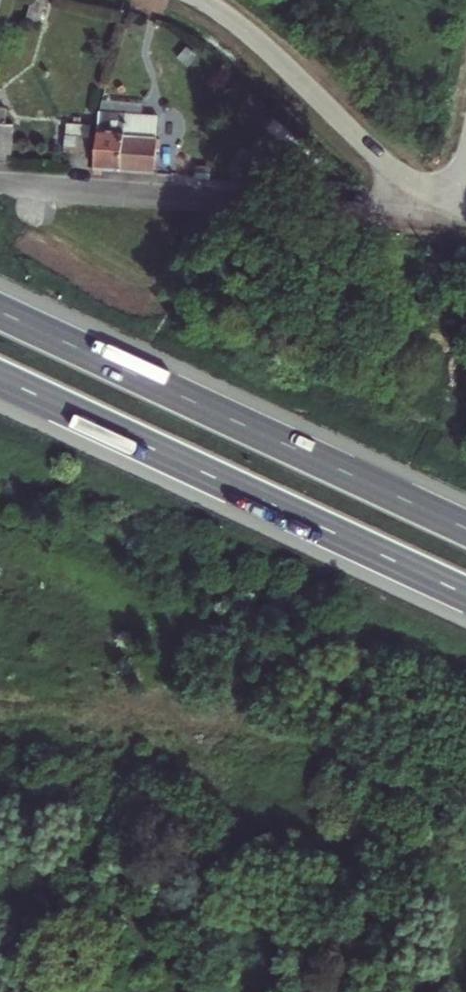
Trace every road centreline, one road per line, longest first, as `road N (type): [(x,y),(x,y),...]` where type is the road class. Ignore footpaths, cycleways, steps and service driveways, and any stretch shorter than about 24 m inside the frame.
road 1 (motorway): [(0,378),(465,596)]
road 2 (motorway): [(465,529),(0,312)]
road 3 (residential): [(0,180),(343,209),(442,201)]
road 4 (residential): [(442,201),(204,0)]

